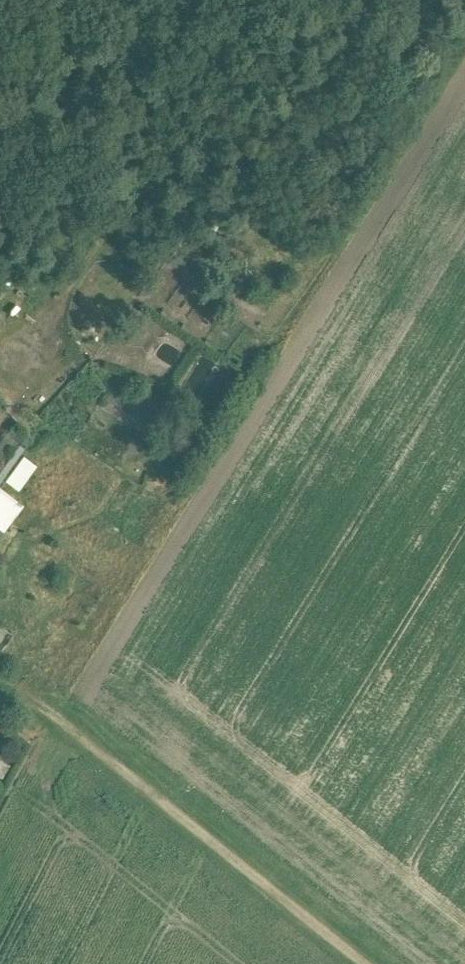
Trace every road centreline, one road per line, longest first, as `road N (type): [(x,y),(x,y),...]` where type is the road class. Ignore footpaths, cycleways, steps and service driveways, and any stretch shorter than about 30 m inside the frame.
road 1 (track): [(0,673),(370,963)]

